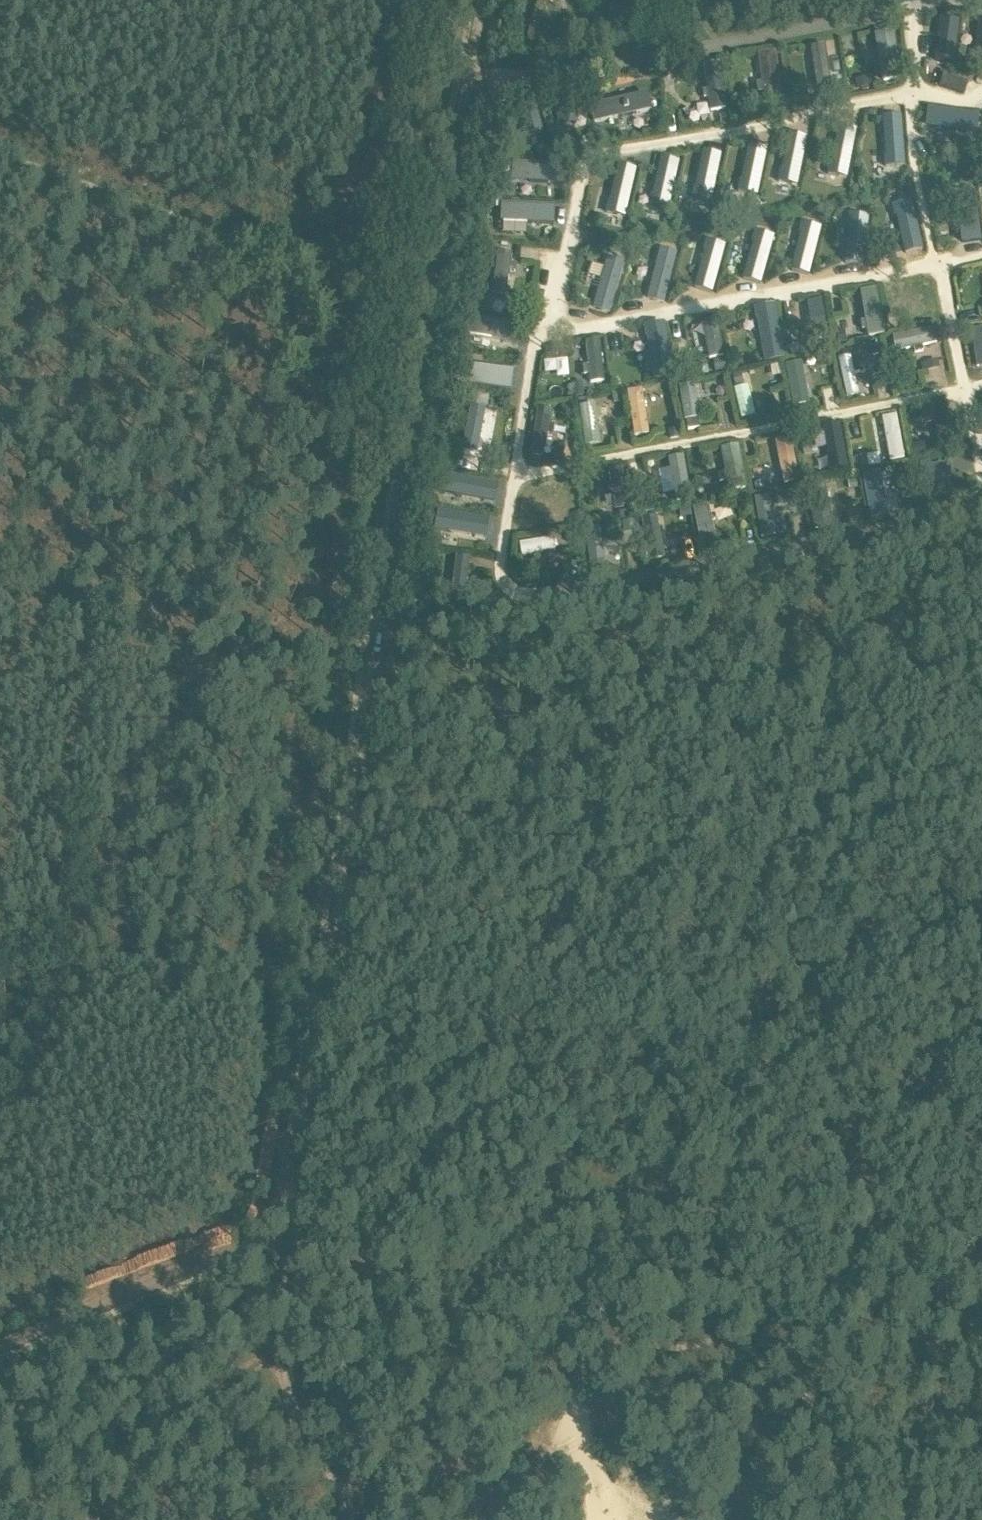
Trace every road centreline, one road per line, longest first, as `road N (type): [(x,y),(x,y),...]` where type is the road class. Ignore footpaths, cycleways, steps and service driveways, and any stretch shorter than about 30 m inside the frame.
road 1 (track): [(0,1346),(279,1231),(466,87)]
road 2 (track): [(522,601),(499,571),(579,160),(905,98),(971,101),(981,92)]
road 3 (track): [(515,473),(981,385)]
road 4 (track): [(540,333),(934,257)]
road 5 (track): [(934,257),(980,505)]
road 6 (track): [(909,0),(916,81),(905,98),(914,163)]

